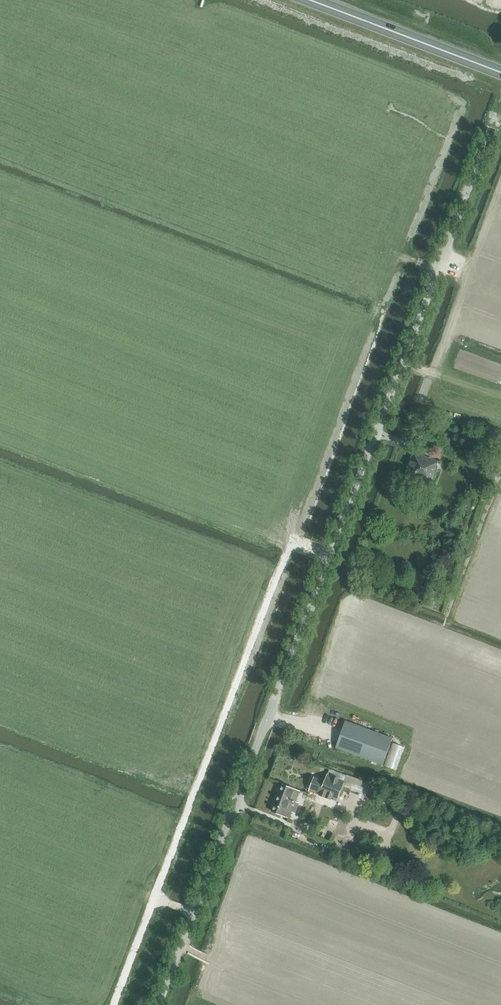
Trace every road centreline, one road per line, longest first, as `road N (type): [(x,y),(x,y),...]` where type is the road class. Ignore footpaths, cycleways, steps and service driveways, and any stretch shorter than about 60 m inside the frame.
road 1 (unclassified): [(160,1004),(500,107)]
road 2 (track): [(298,544),(290,546),(115,1004)]
road 3 (trunk): [(500,73),(310,0)]

